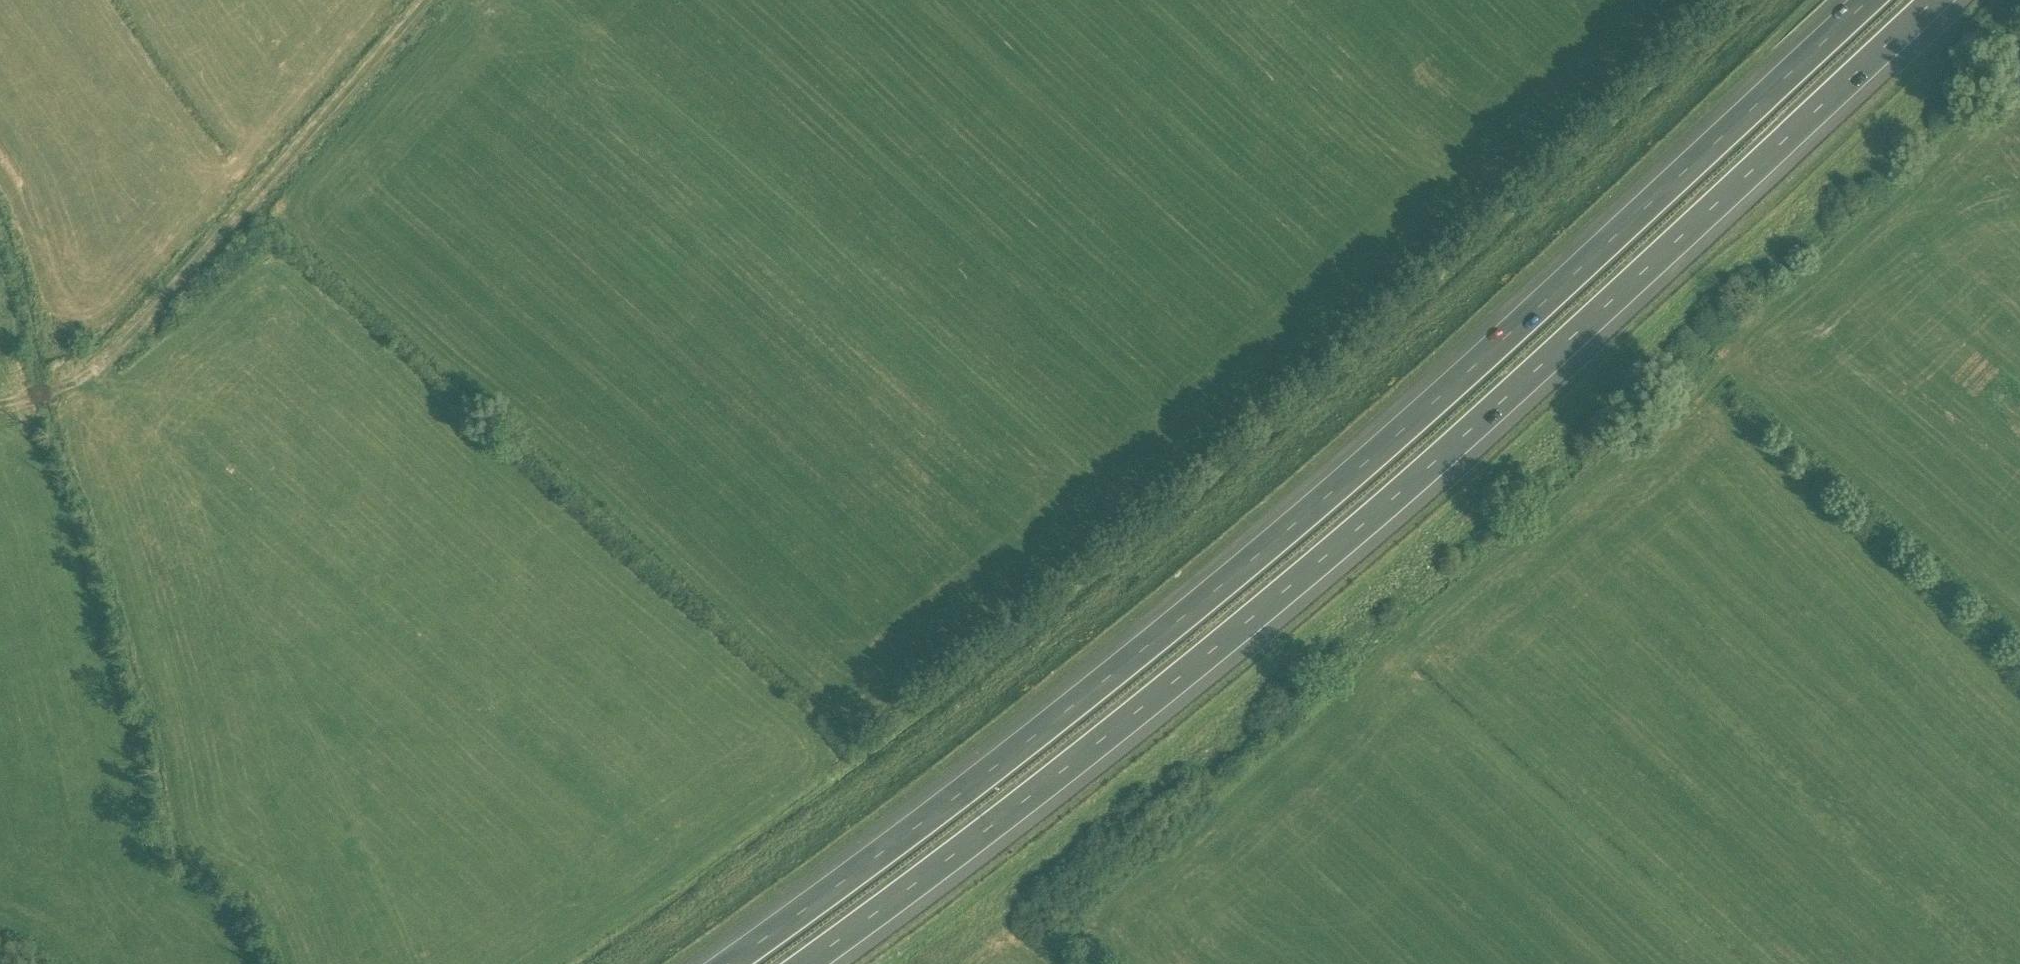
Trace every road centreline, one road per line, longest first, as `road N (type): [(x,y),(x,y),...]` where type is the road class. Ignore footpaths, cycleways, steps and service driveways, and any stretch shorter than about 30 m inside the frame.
road 1 (motorway): [(1869,0),(1271,545),(961,793),(726,963)]
road 2 (motorway): [(804,963),(989,828),(1300,577),(1538,371),(1936,0)]
road 3 (track): [(45,394),(84,378),(121,343),(428,0)]

